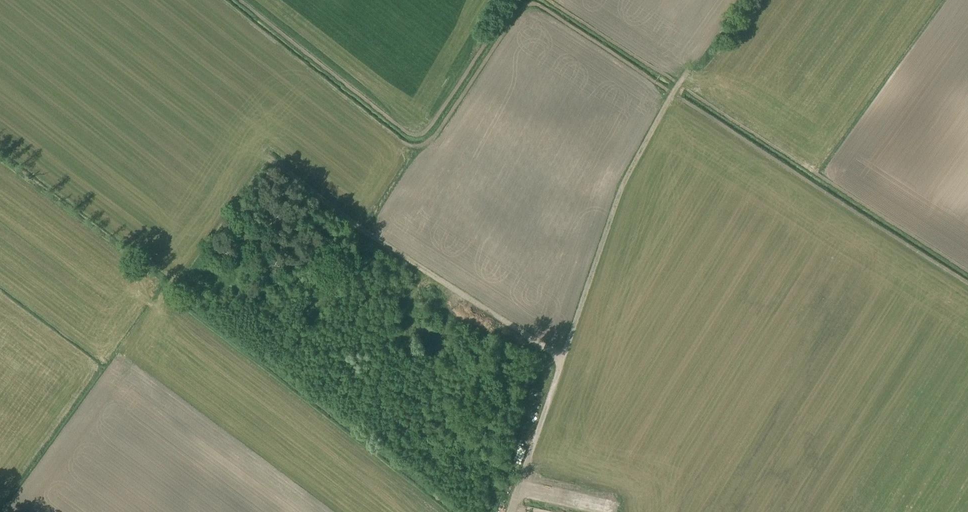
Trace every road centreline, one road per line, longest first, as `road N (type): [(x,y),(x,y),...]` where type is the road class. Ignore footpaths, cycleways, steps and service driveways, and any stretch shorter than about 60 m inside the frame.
road 1 (track): [(508,511),(623,180),(678,83),(739,0)]

